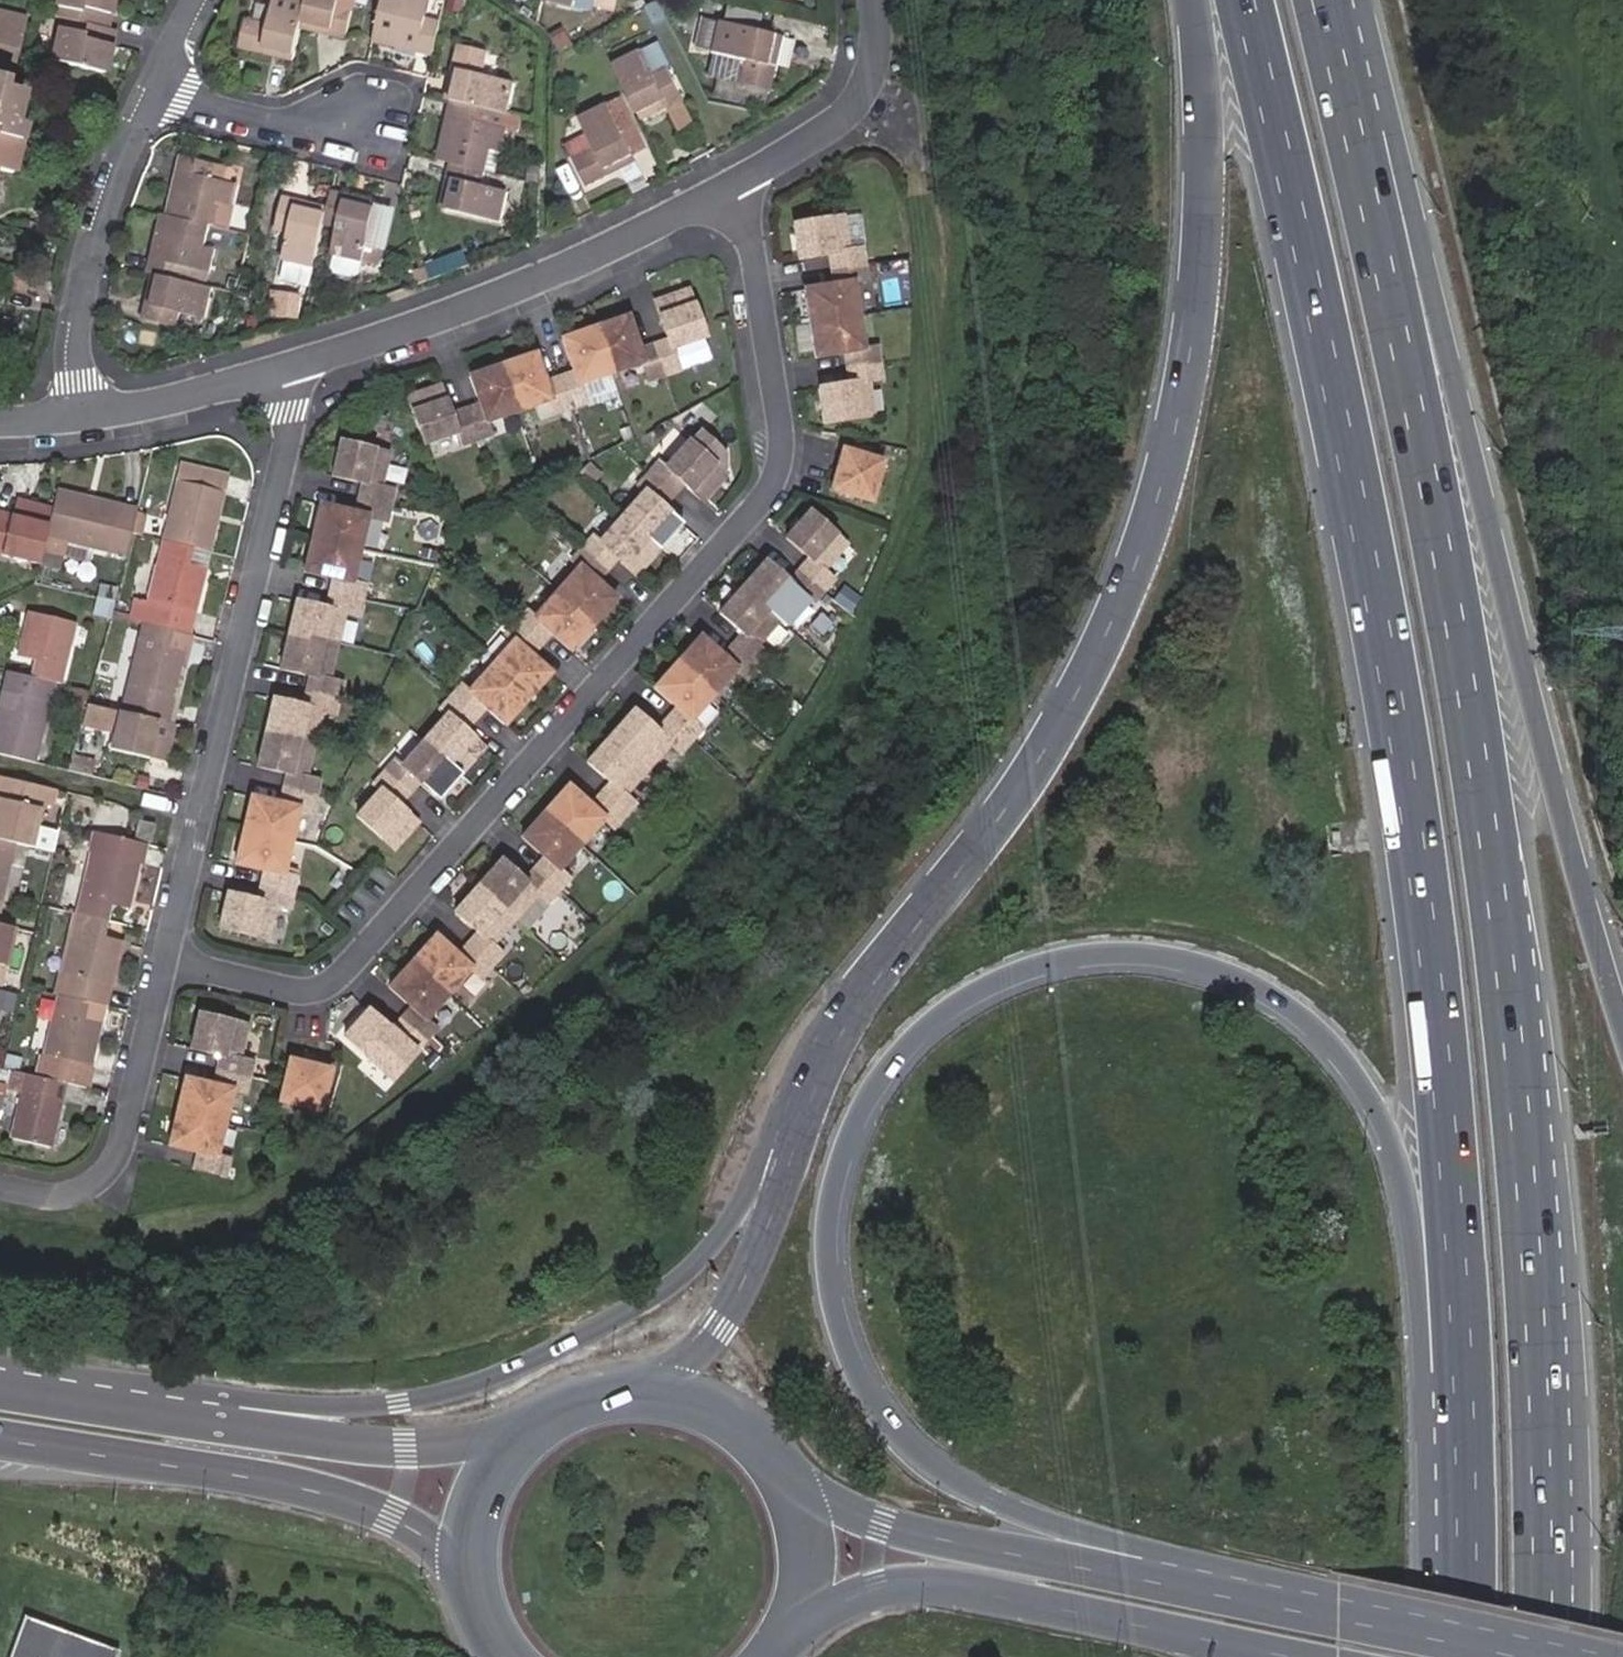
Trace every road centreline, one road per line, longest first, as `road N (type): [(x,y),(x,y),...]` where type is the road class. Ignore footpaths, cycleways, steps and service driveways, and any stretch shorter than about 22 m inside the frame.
road 1 (trunk): [(1428,1610),(1065,1528),(995,1503),(927,1464),(886,1421),(855,1367),(834,1304),(829,1239),(836,1178),(857,1119),(887,1066),(922,1028),(972,992),(1044,963),(1101,951),(1168,954),(1222,970),(1279,997),(1331,1045),(1378,1113),(1408,1197),(1424,1369),(1428,1610)]
road 2 (trunk): [(1245,0),(1334,394),(1419,849),(1463,1369),(1467,1656)]
road 3 (trunk): [(1537,1367),(1521,1104),(1491,843),(1408,380),(1321,0)]
road 4 (trunk): [(913,930),(843,997),(796,1065),(748,1191),(717,1241),(675,1282),(531,1362),(402,1401),(311,1404),(0,1365)]
road 5 (residential): [(743,188),(787,447),(773,506),(367,976),(314,999),(196,972)]
road 6 (trunk): [(1622,1022),(1566,832),(1394,132),(1354,0)]
road 7 (trunk): [(1191,0),(1203,215),(1191,349),(1163,482),(1119,609),(1084,681),(1038,762),(913,930)]
road 8 (primary): [(1526,1656),(882,1522),(827,1499),(780,1463)]
road 9 (residential): [(319,375),(196,972)]
road 10 (trunk): [(913,930),(820,1075),(780,1199),(723,1323),(675,1368),(620,1389)]
road 11 (primary): [(539,1421),(477,1442),(406,1447),(0,1386)]
road 12 (primary): [(778,1650),(854,1597),(915,1583),(1284,1656)]
road 13 (primary): [(0,1436),(346,1499),(394,1515),(438,1544),(476,1593)]
road 14 (residential): [(319,375),(548,291),(743,188)]
road 15 (residential): [(196,972),(151,1148),(108,1184),(44,1199),(0,1190)]
road 16 (residential): [(108,425),(97,331),(119,187),(152,93)]
road 17 (trunk): [(1564,1656),(1537,1367)]
road 18 (trunk): [(1542,1656),(1537,1367)]
road 19 (residential): [(152,93),(389,154)]
road 20 (residential): [(108,425),(319,375)]
road 21 (trunk): [(1622,1650),(1428,1610)]
road 22 (primary): [(778,1650),(797,1615),(807,1537),(780,1463)]
road 23 (primary): [(539,1421),(505,1455),(482,1498),(472,1545),(476,1593)]
road 24 (primary): [(780,1463),(750,1429),(711,1404),(666,1390),(620,1389)]
road 25 (residential): [(743,188),(857,115)]

